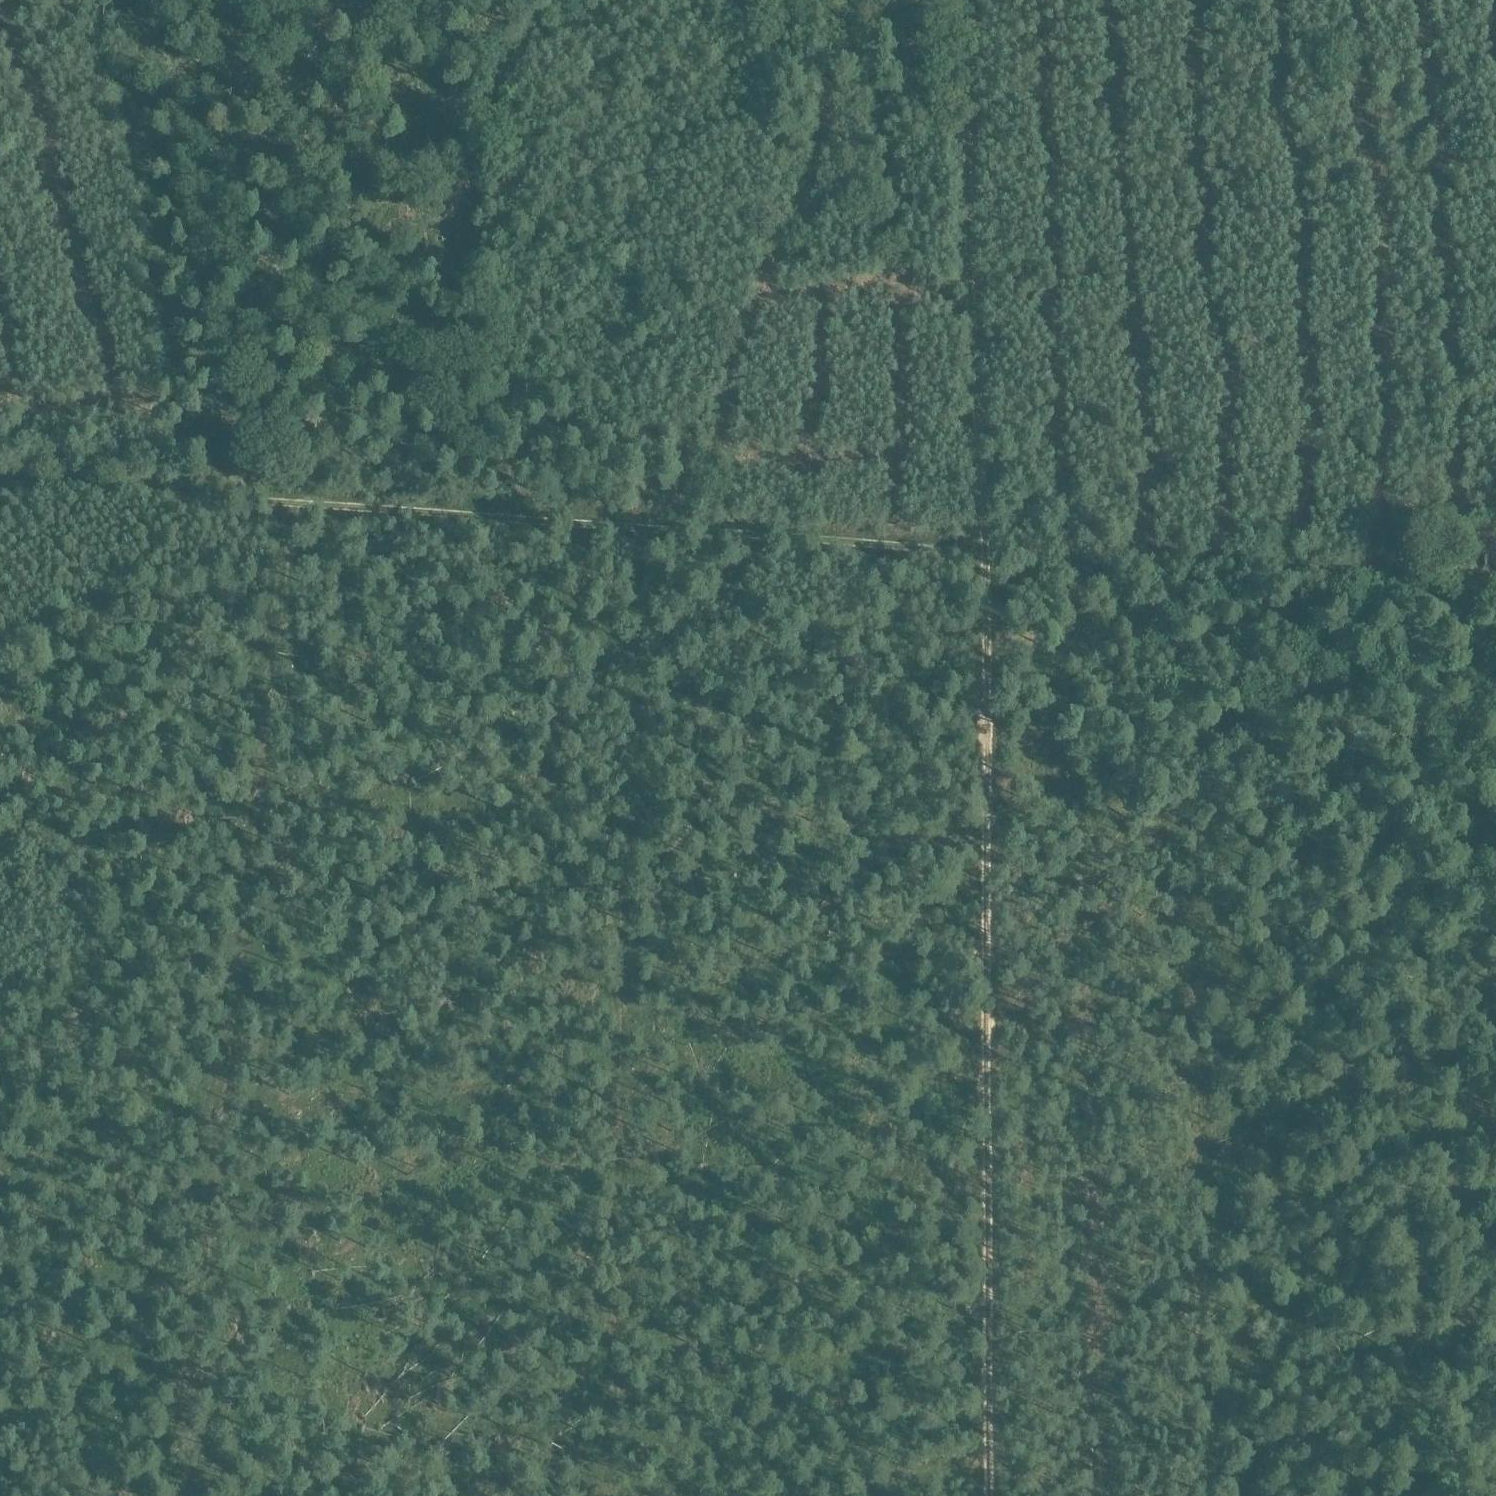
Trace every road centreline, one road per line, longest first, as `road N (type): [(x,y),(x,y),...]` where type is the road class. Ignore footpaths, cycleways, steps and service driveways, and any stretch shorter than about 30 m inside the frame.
road 1 (track): [(952,0),(984,552),(992,1495)]
road 2 (track): [(0,484),(984,552)]

